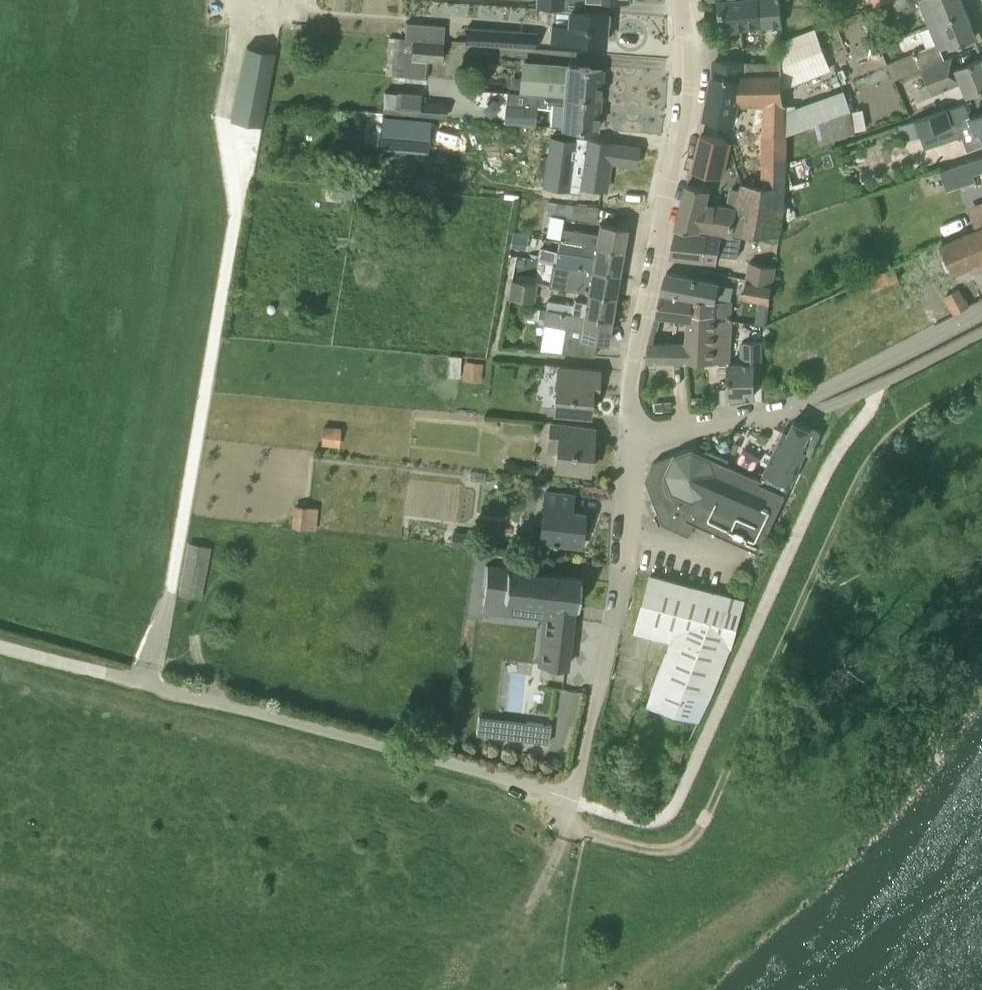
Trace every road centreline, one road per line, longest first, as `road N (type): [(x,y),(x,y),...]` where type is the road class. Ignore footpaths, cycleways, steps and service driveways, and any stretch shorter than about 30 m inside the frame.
road 1 (unclassified): [(104,673),(573,800),(627,557),(634,438)]
road 2 (track): [(145,684),(181,542),(236,205),(222,111),(244,0)]
road 3 (track): [(589,833),(659,850),(679,849),(695,836),(879,447),(981,388)]
road 4 (residential): [(634,438),(628,370),(672,152),(686,50),(682,0)]
road 5 (residential): [(771,412),(981,309)]
road 6 (residential): [(771,412),(828,410),(981,331)]
road 7 (residential): [(634,438),(771,412)]

